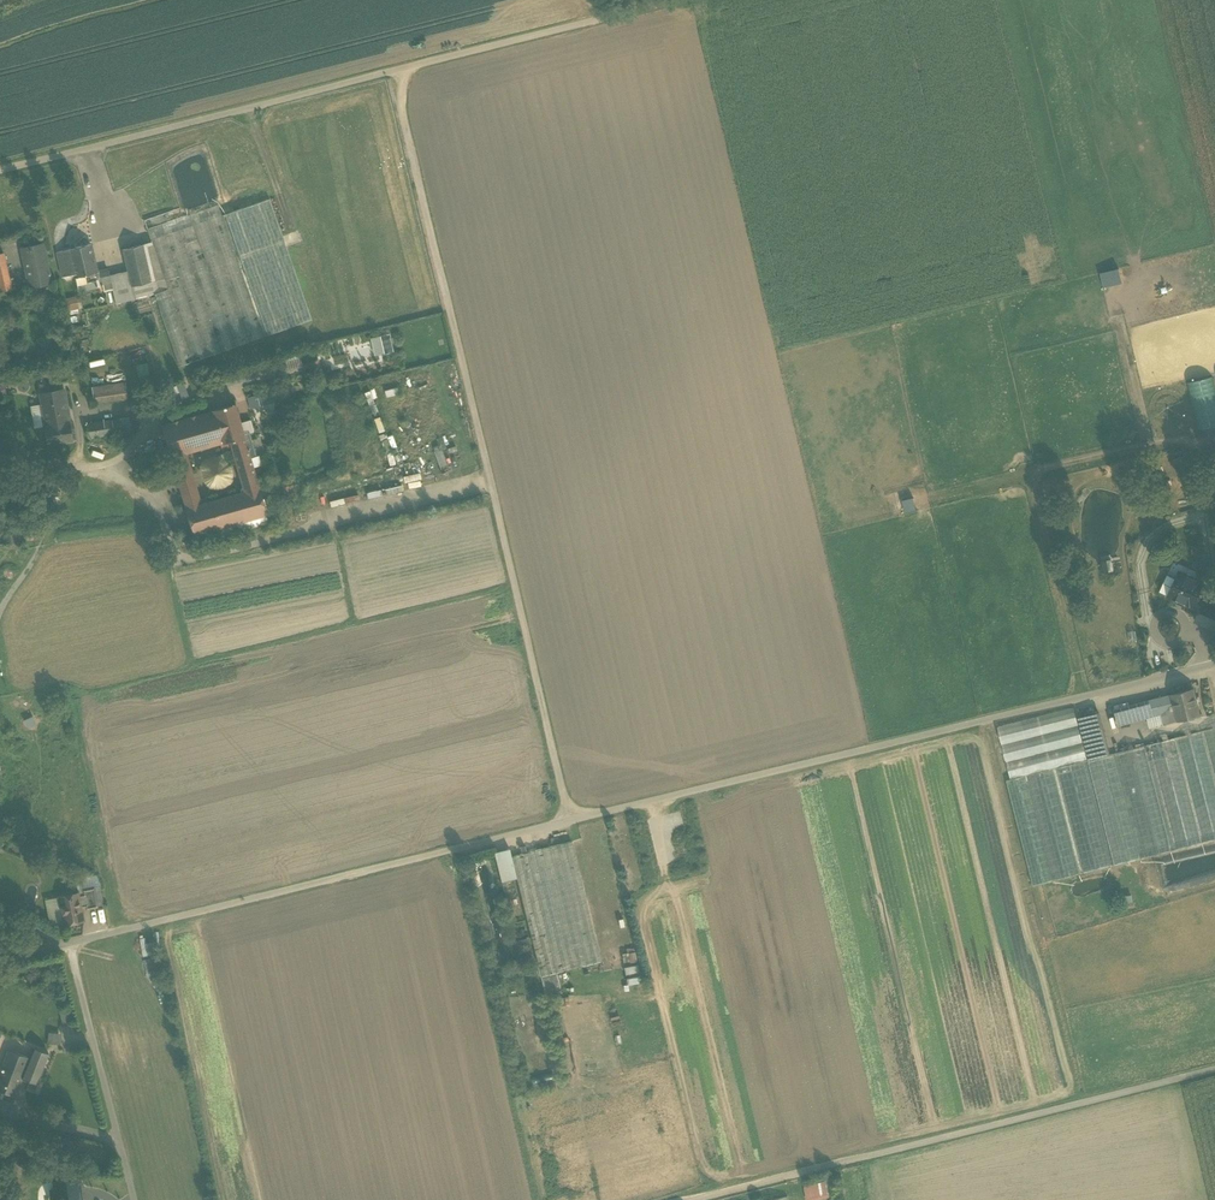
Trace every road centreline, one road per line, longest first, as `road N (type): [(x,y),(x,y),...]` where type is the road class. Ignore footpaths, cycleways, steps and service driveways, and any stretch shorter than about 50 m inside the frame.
road 1 (unclassified): [(0,958),(1214,664)]
road 2 (track): [(389,72),(571,821)]
road 3 (unclassified): [(0,170),(675,0)]
road 4 (track): [(1214,1069),(703,1199)]
road 5 (track): [(0,458),(53,464),(87,458),(55,542),(0,611)]
road 6 (track): [(133,1199),(68,942)]
road 7 (track): [(229,389),(172,409),(125,451),(87,458)]
road 8 (track): [(121,1148),(0,1121)]

